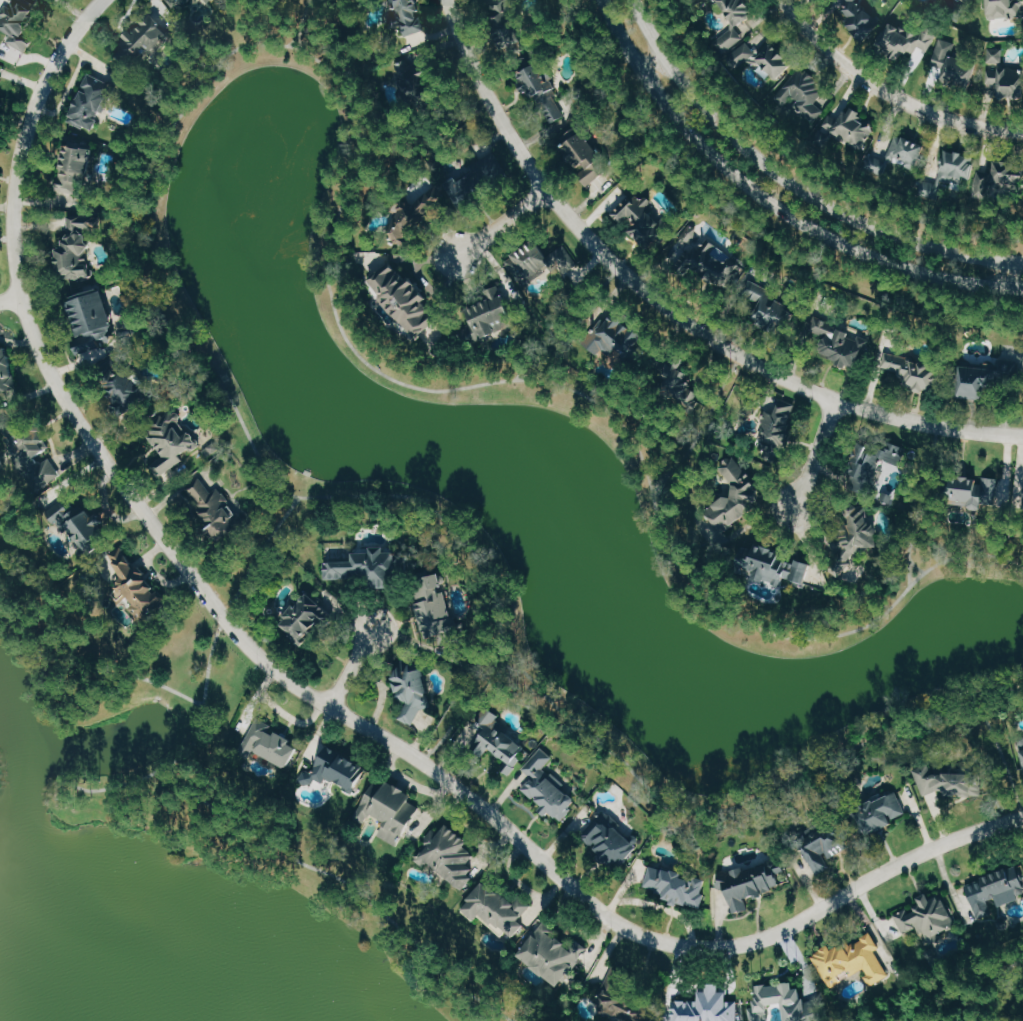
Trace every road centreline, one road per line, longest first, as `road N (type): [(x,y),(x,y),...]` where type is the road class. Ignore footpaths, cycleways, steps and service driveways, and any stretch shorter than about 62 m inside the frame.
road 1 (residential): [(1022,818),(916,854),(767,937),(687,945),(619,923),(426,764),(241,641),(50,378),(19,296)]
road 2 (residential): [(449,0),(488,99),(544,190),(683,323),(836,402),(1022,434)]
road 3 (tertiary): [(601,0),(627,52),(682,126),(776,207),(900,266),(1022,286)]
road 4 (tertiary): [(1022,262),(934,251),(794,189),(702,107),(635,0)]
road 5 (residential): [(19,296),(16,167),(56,60),(99,0)]
road 6 (residential): [(781,0),(804,31),(870,83),(916,108),(1022,132)]

